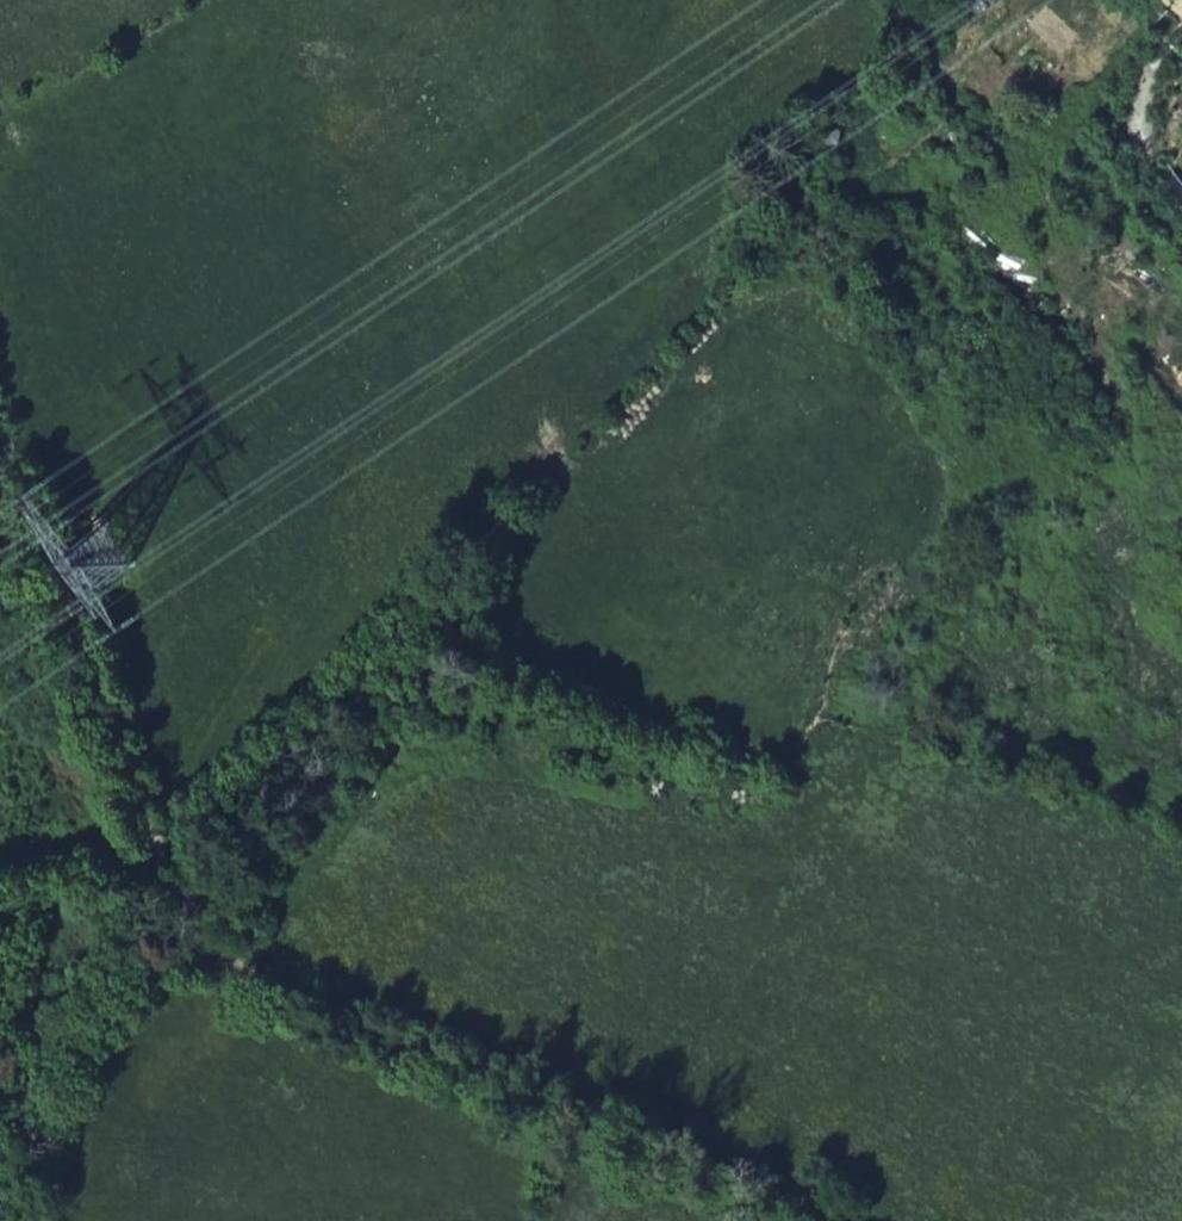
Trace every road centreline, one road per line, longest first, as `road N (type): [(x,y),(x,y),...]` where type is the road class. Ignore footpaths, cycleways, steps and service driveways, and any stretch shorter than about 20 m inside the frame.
road 1 (track): [(0,432),(157,826),(172,900),(210,949),(834,1220)]

